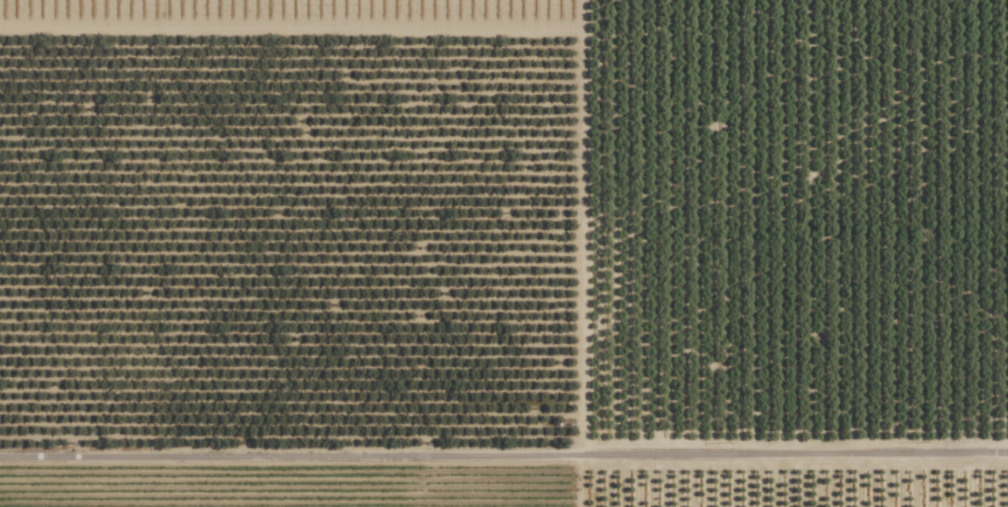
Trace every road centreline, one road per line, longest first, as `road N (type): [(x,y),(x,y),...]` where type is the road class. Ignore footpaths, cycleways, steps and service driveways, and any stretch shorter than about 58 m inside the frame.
road 1 (residential): [(0,453),(1007,451)]

